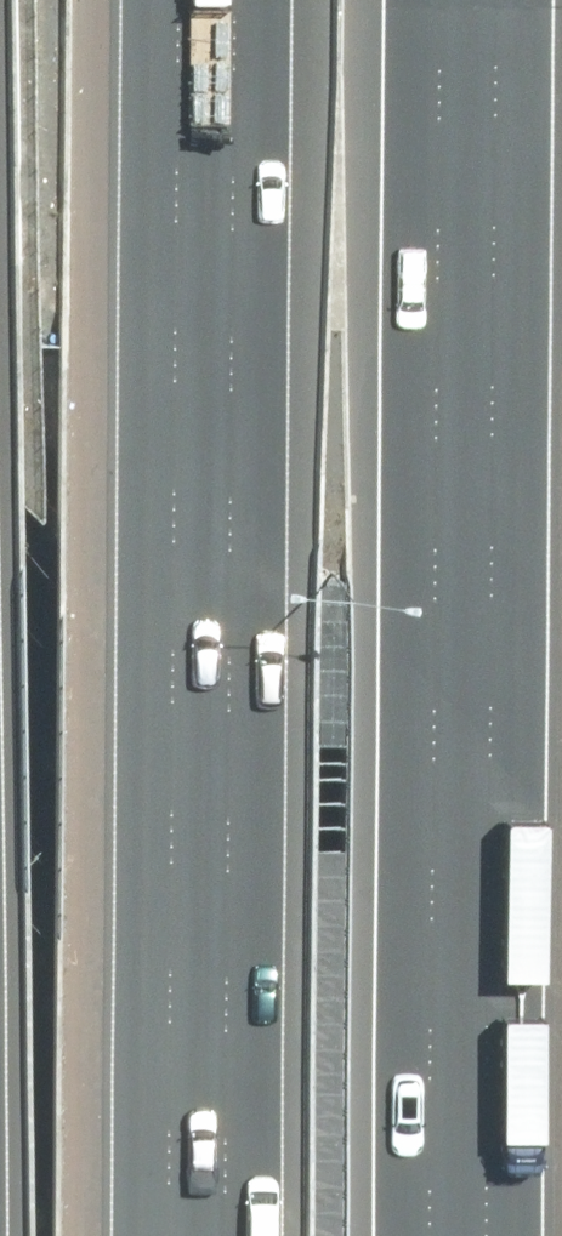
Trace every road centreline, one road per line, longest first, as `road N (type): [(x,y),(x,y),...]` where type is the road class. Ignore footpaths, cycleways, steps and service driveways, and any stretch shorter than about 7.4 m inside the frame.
road 1 (motorway): [(467,0),(468,924),(454,1235)]
road 2 (motorway): [(181,1235),(192,0)]

